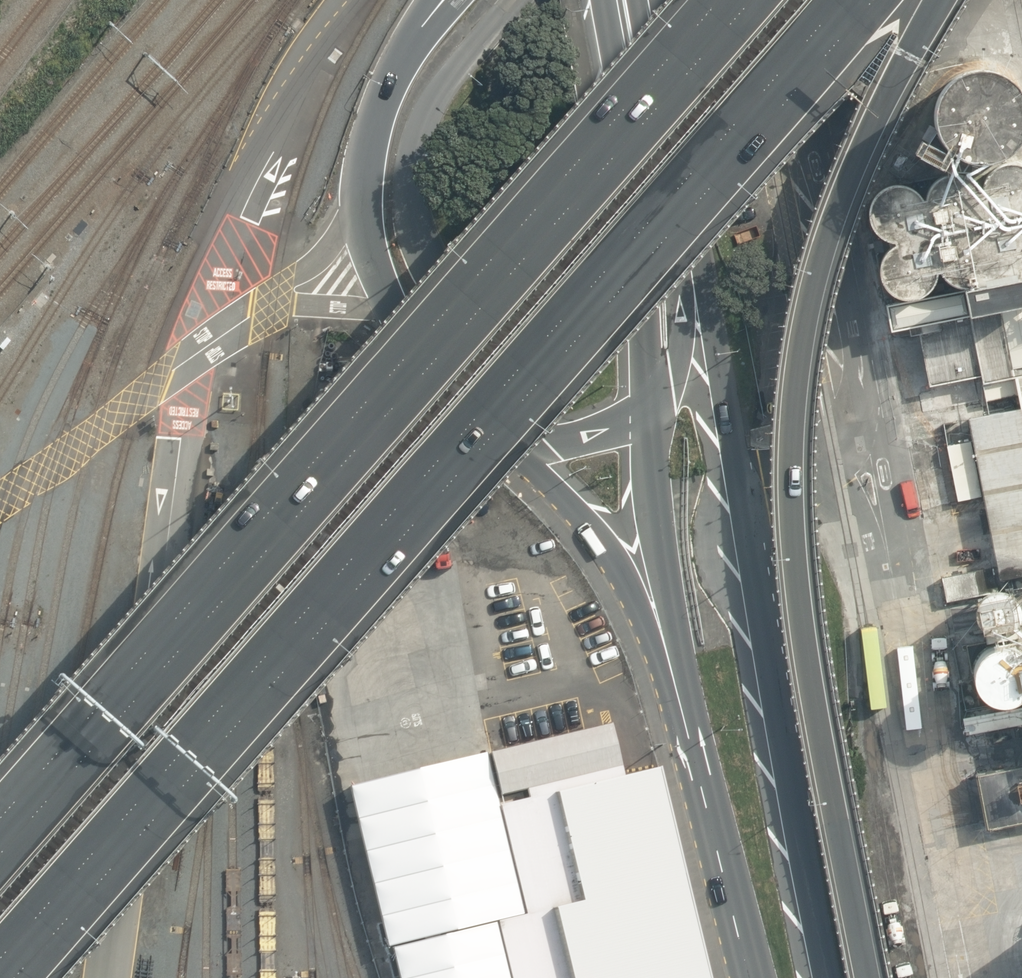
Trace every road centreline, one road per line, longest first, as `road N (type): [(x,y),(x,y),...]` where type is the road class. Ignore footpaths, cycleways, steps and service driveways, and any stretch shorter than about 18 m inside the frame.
road 1 (motorway): [(837,0),(0,951)]
road 2 (motorway): [(0,852),(749,0)]
road 3 (motorway): [(948,0),(856,189),(804,349),(788,437),(799,632),(867,977)]
road 4 (primary): [(498,0),(430,85),(404,148),(400,208),(412,256),(436,298),(485,326),(553,319),(585,290),(604,251),(615,175)]
road 5 (secondary): [(796,0),(811,154),(857,390),(854,425),(833,464),(800,489),(744,501)]
road 6 (primary): [(644,0),(744,501)]
road 7 (primary): [(744,501),(826,977)]
road 8 (primary): [(510,437),(391,311),(359,242),(353,179),(369,109),(400,54)]
road 9 (primary): [(641,0),(688,302),(674,388),(648,410)]
road 10 (primary): [(697,764),(621,570),(510,437)]
road 11 (primary): [(697,764),(663,566),(648,410)]
road 12 (primary): [(648,410),(615,175)]
road 13 (primary): [(749,977),(697,764)]
road 14 (primary): [(615,175),(594,0)]
road 15 (primary): [(648,410),(554,439),(510,437)]

